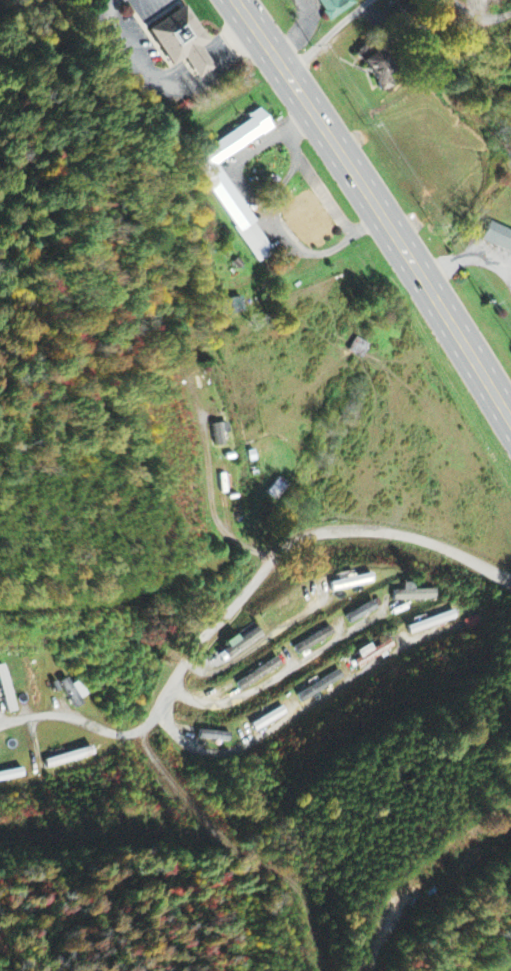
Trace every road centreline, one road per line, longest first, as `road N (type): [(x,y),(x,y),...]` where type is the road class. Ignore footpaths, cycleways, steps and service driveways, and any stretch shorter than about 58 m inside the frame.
road 1 (residential): [(510,579),(387,529),(349,525),(315,534),(276,555),(182,668),(154,723),(154,755),(218,836),(303,899),(321,970)]
road 2 (trunk): [(510,422),(416,264),(233,0)]
road 3 (residential): [(163,706),(188,741),(248,745),(401,651)]
road 4 (residential): [(182,668),(204,700),(240,700),(382,616)]
road 5 (residential): [(218,836),(0,841)]
road 6 (residential): [(276,555),(239,548),(216,525),(193,386)]
road 7 (residential): [(154,723),(141,733),(113,733),(69,715),(0,726)]

